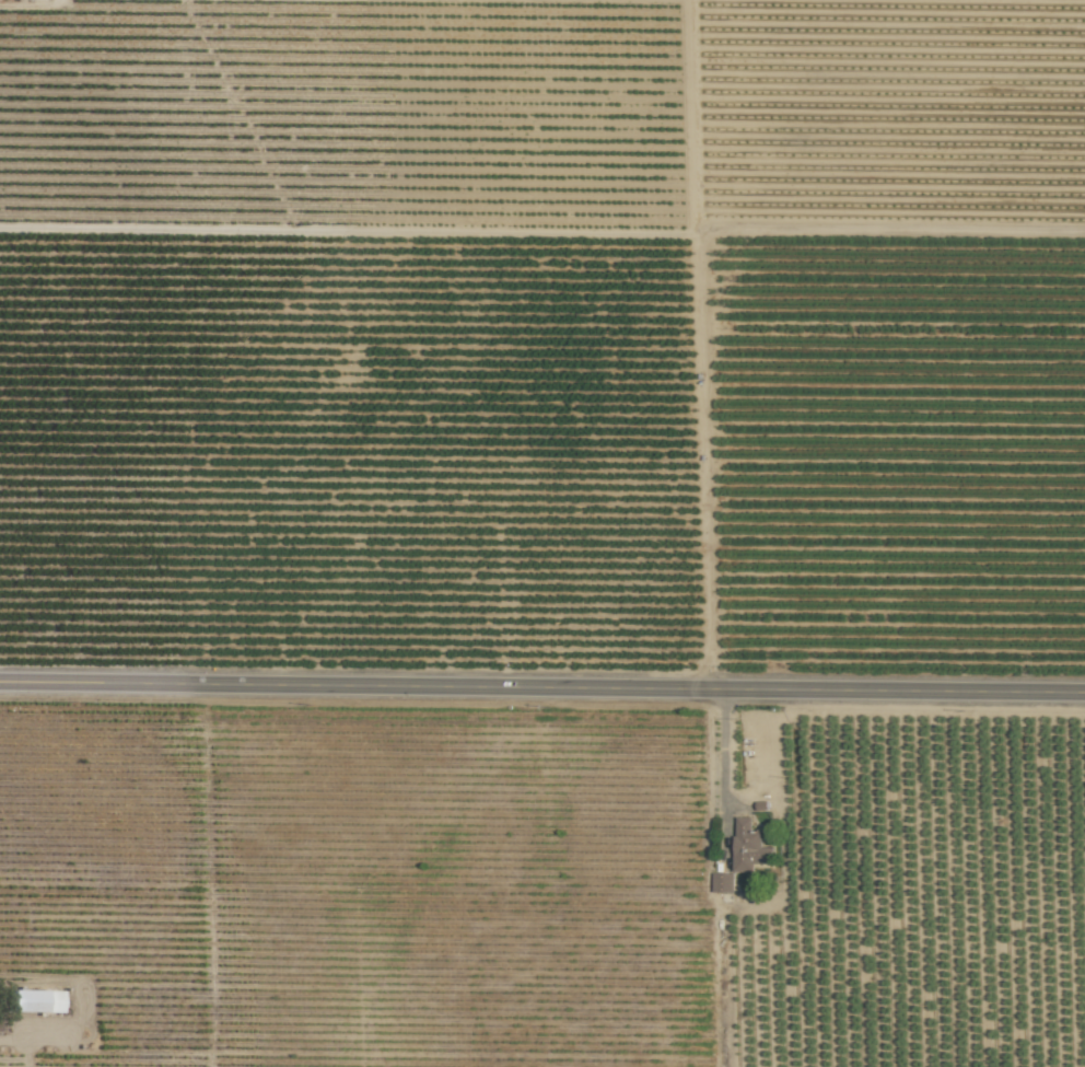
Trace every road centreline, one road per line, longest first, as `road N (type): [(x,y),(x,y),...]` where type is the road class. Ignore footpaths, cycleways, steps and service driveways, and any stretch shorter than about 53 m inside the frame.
road 1 (tertiary): [(0,681),(1084,692)]

